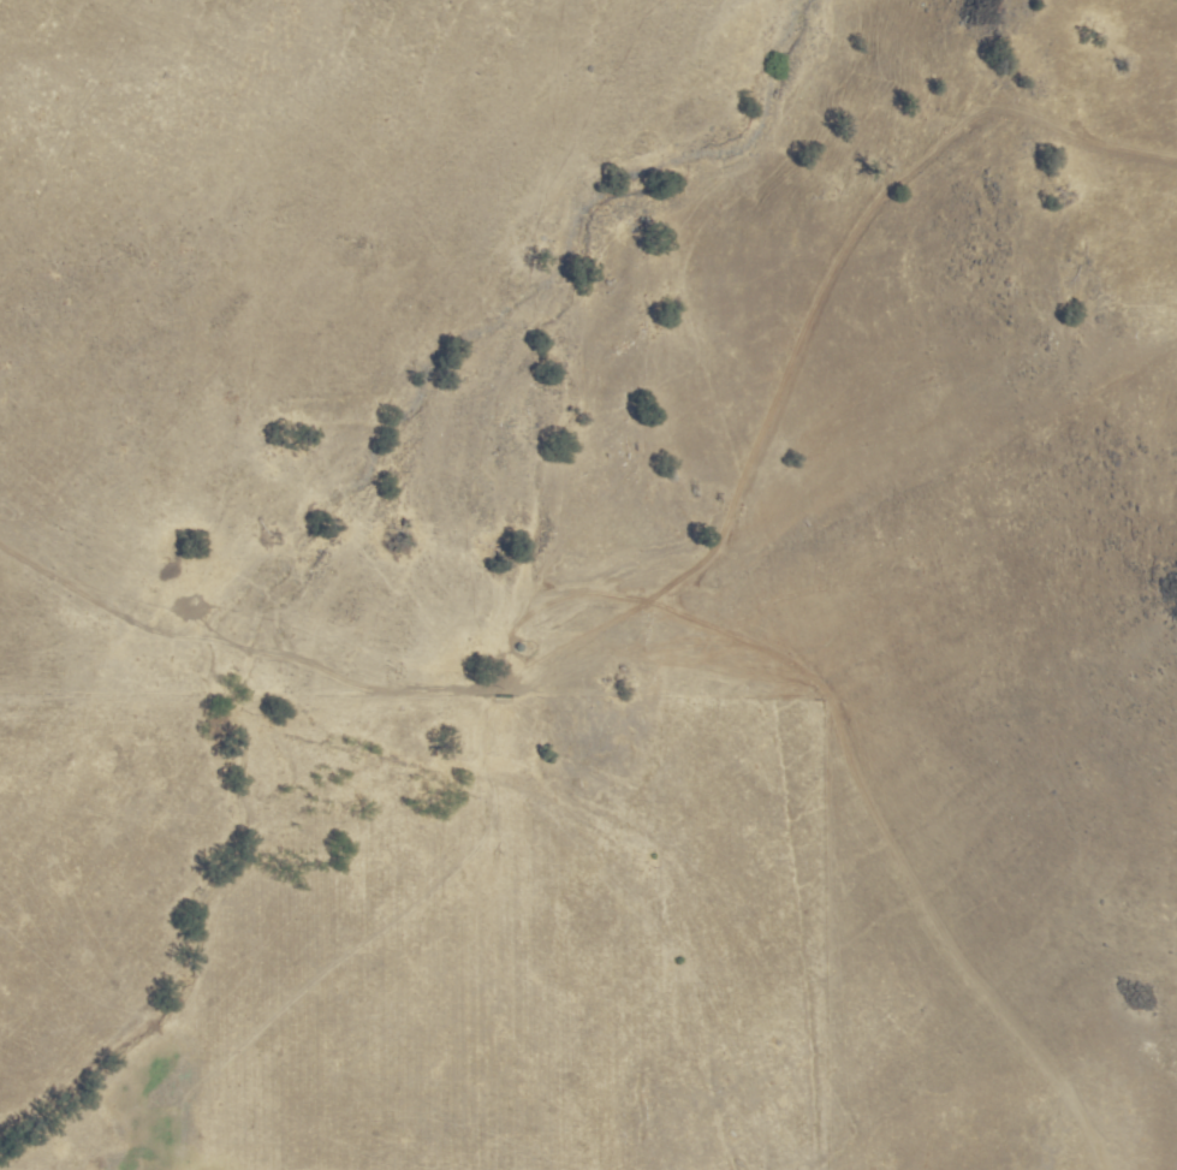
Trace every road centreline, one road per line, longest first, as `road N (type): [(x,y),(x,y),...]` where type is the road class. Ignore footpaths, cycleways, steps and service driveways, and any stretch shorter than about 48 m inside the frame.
road 1 (residential): [(0,690),(558,685)]

